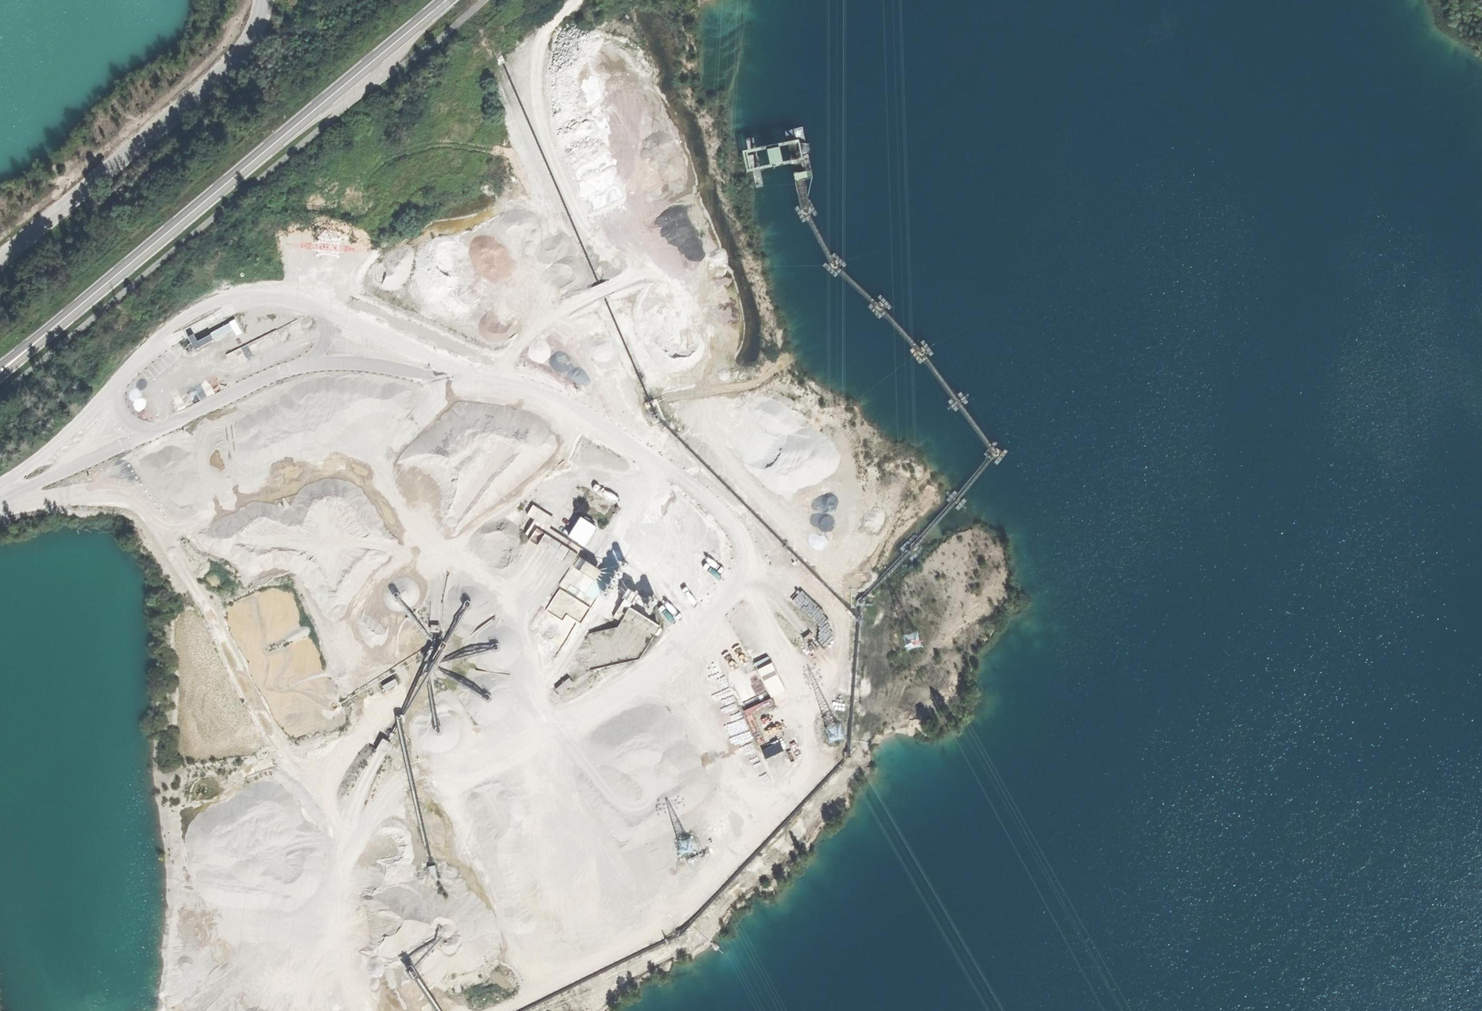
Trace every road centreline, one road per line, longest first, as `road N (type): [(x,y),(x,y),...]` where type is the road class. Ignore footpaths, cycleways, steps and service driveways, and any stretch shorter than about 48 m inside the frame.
road 1 (secondary): [(47,333),(447,0)]

